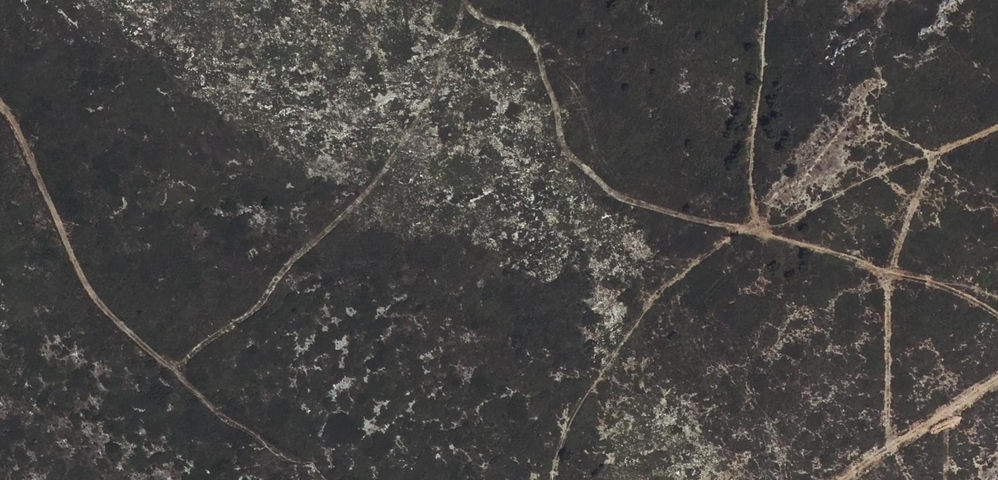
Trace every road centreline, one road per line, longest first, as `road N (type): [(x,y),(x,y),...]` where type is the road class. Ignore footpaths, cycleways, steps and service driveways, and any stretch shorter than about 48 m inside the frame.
road 1 (track): [(997,378),(850,479)]

